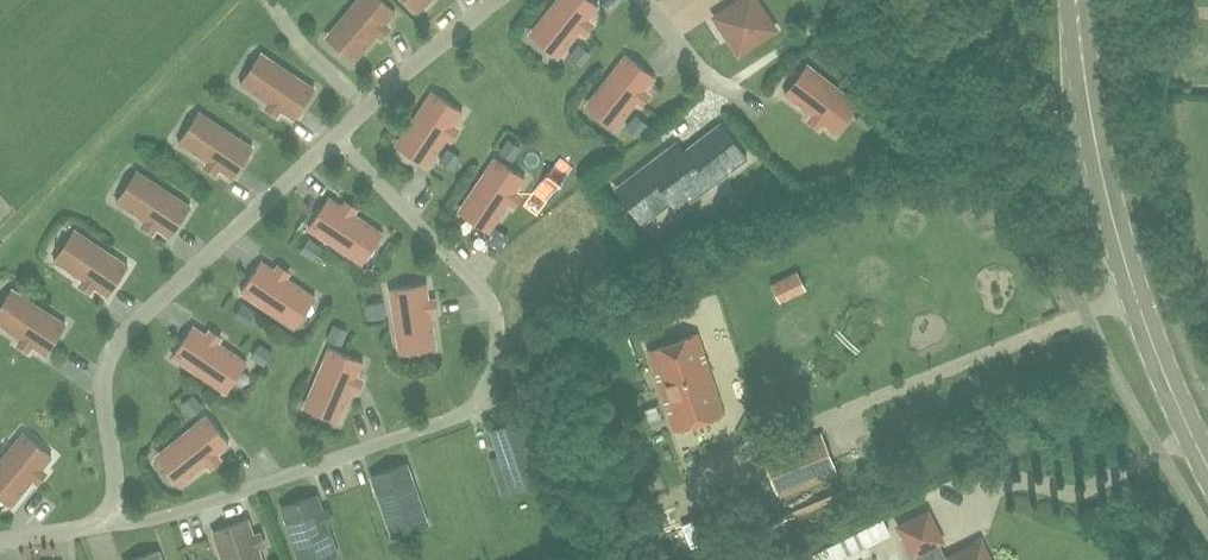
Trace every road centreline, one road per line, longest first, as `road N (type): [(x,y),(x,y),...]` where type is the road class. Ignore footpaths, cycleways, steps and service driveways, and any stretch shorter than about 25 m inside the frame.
road 1 (tertiary): [(1207,466),(1122,257),(1095,149),(1075,0)]

